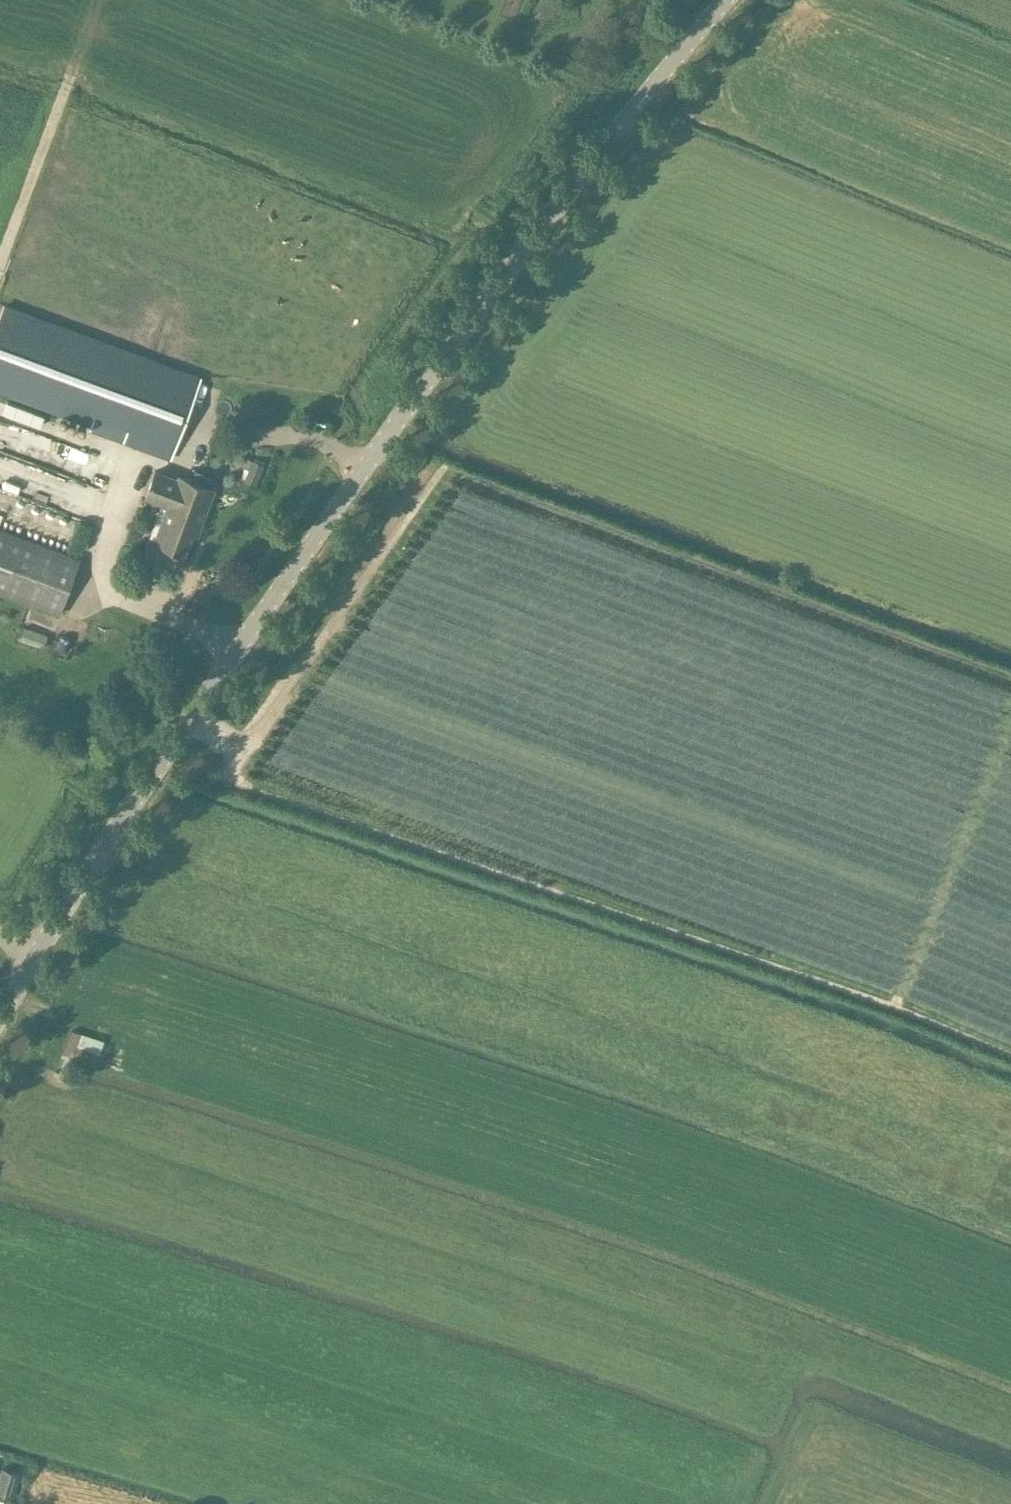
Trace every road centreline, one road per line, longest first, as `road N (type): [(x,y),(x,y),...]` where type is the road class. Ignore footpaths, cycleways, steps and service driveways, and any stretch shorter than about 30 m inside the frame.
road 1 (unclassified): [(0,1013),(359,475),(725,0)]
road 2 (track): [(229,661),(126,603),(105,562),(131,458),(0,408)]

